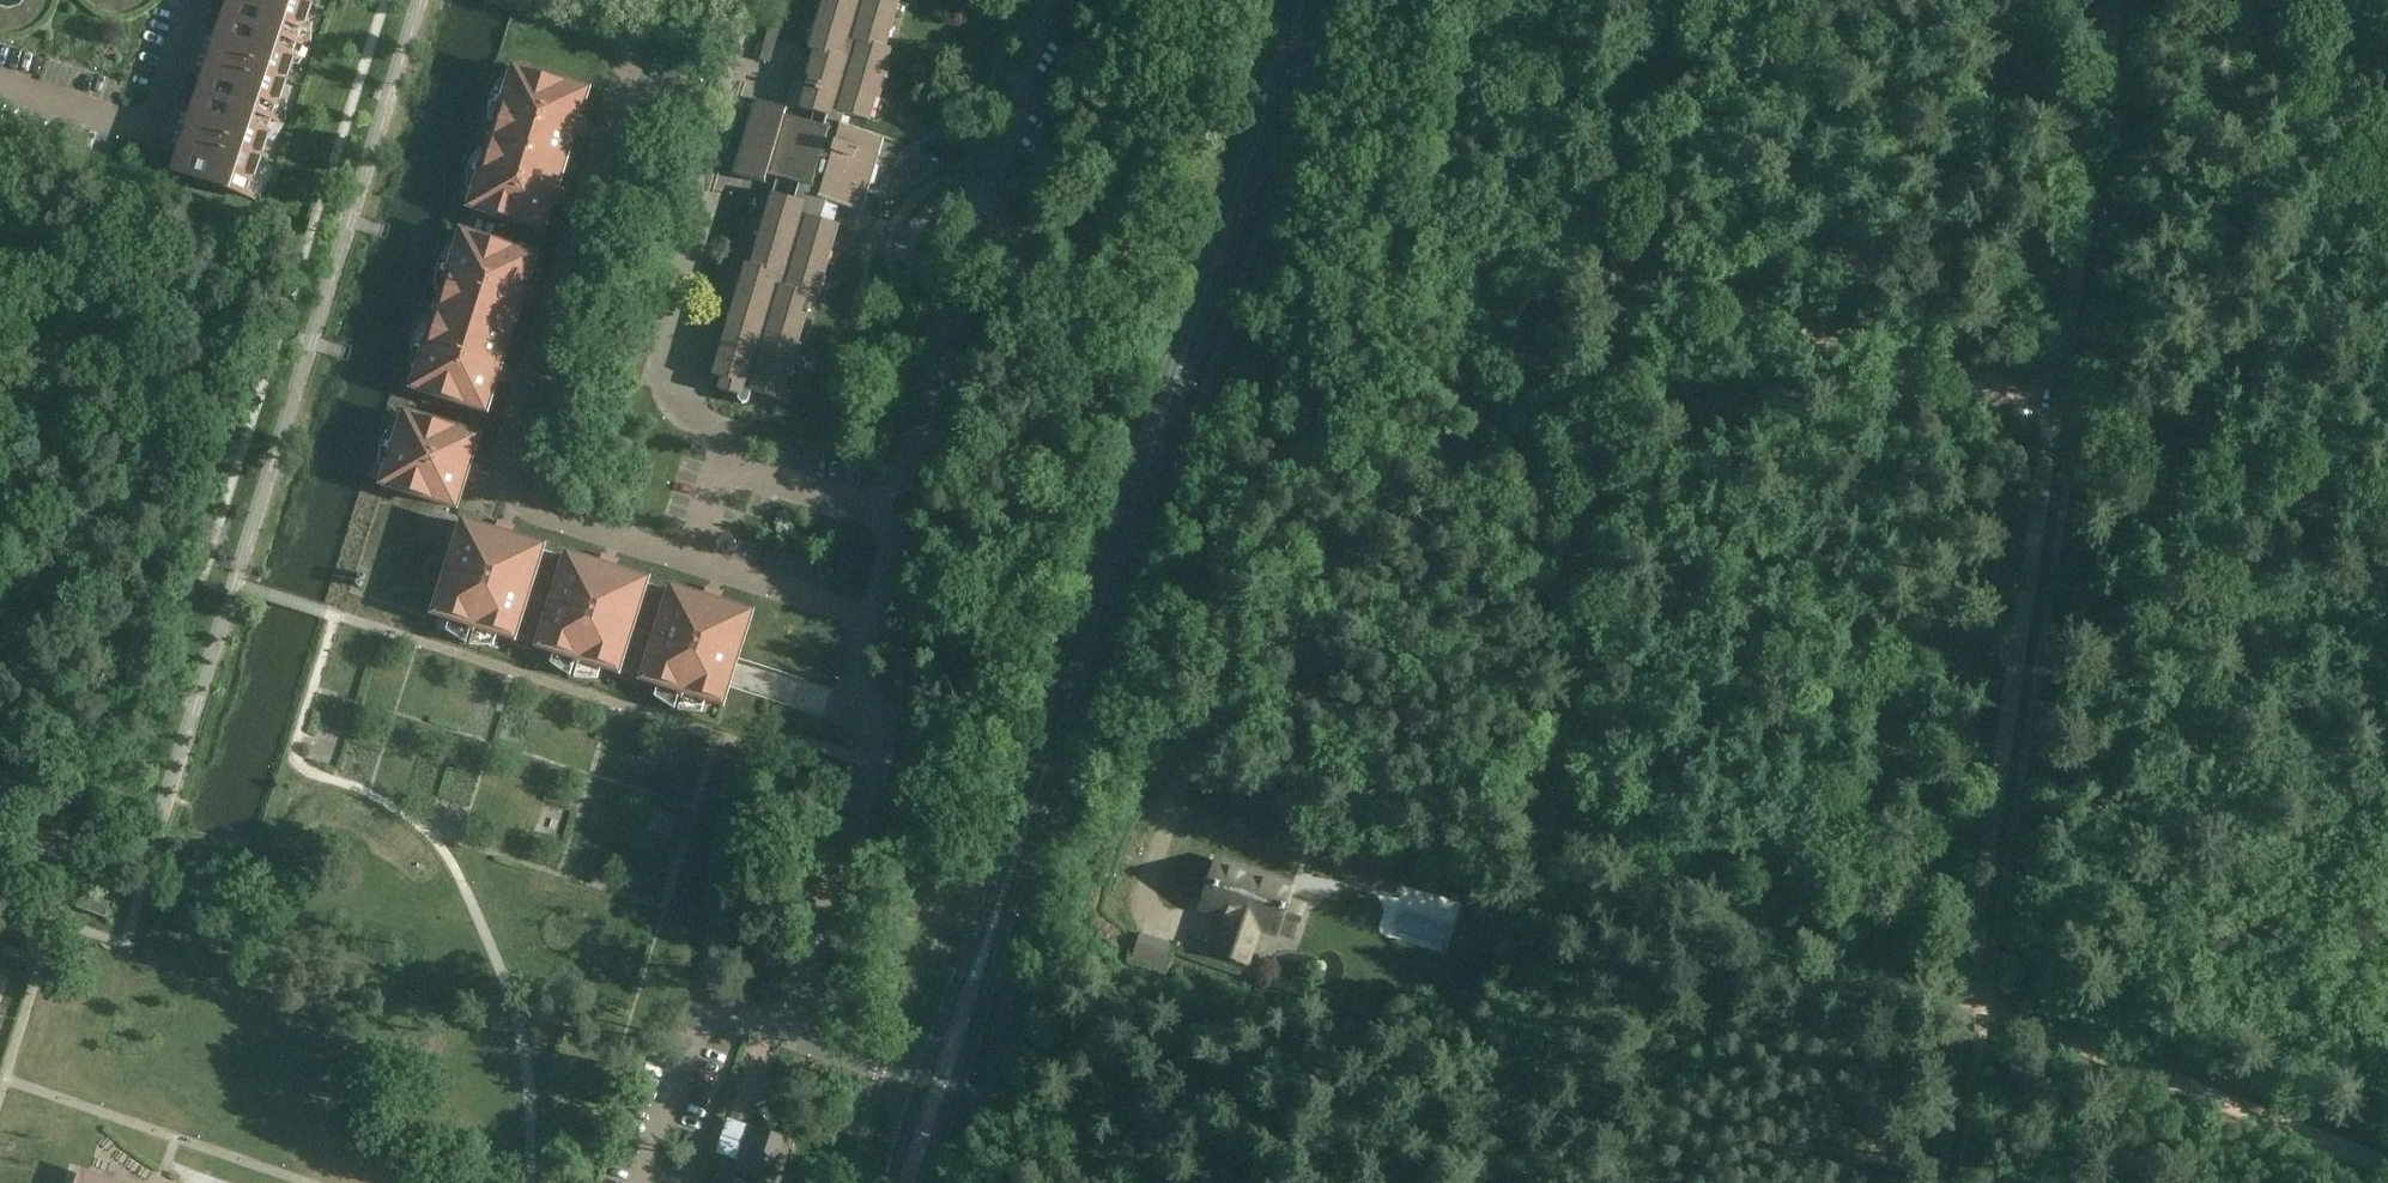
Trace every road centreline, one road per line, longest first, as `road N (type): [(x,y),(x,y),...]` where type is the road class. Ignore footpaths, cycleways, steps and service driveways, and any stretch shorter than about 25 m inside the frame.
road 1 (track): [(2105,0),(1967,995)]
road 2 (track): [(1967,995),(1529,818),(1269,761),(1190,751),(1064,717)]
road 3 (primary): [(1004,894),(1306,0)]
road 4 (track): [(2387,502),(1608,263)]
road 5 (residential): [(694,563),(535,512),(516,492),(506,454),(640,44)]
road 6 (track): [(2387,1170),(1967,995)]
road 7 (residential): [(868,619),(853,700),(882,736),(880,771),(787,1032)]
road 8 (track): [(1546,825),(1491,1182)]
road 9 (primary): [(922,1182),(989,983),(1004,894)]
road 10 (residential): [(196,0),(151,131),(0,84)]
road 11 (residential): [(900,519),(725,468),(694,563)]
road 12 (residential): [(787,1032),(715,1015),(698,1034),(644,1182)]
road 13 (track): [(1190,751),(1142,894),(1147,915),(1207,934)]
road 14 (residential): [(1054,0),(979,210)]
road 15 (residential): [(969,314),(900,519)]
road 16 (primary): [(1004,894),(957,983),(924,1082)]
road 17 (track): [(1967,995),(1939,1182)]
road 18 (residential): [(868,619),(694,563)]
road 19 (residential): [(979,210),(940,216),(924,230),(914,265),(935,304),(969,314)]
road 20 (residential): [(969,314),(995,306),(1019,271),(1010,232),(979,210)]

